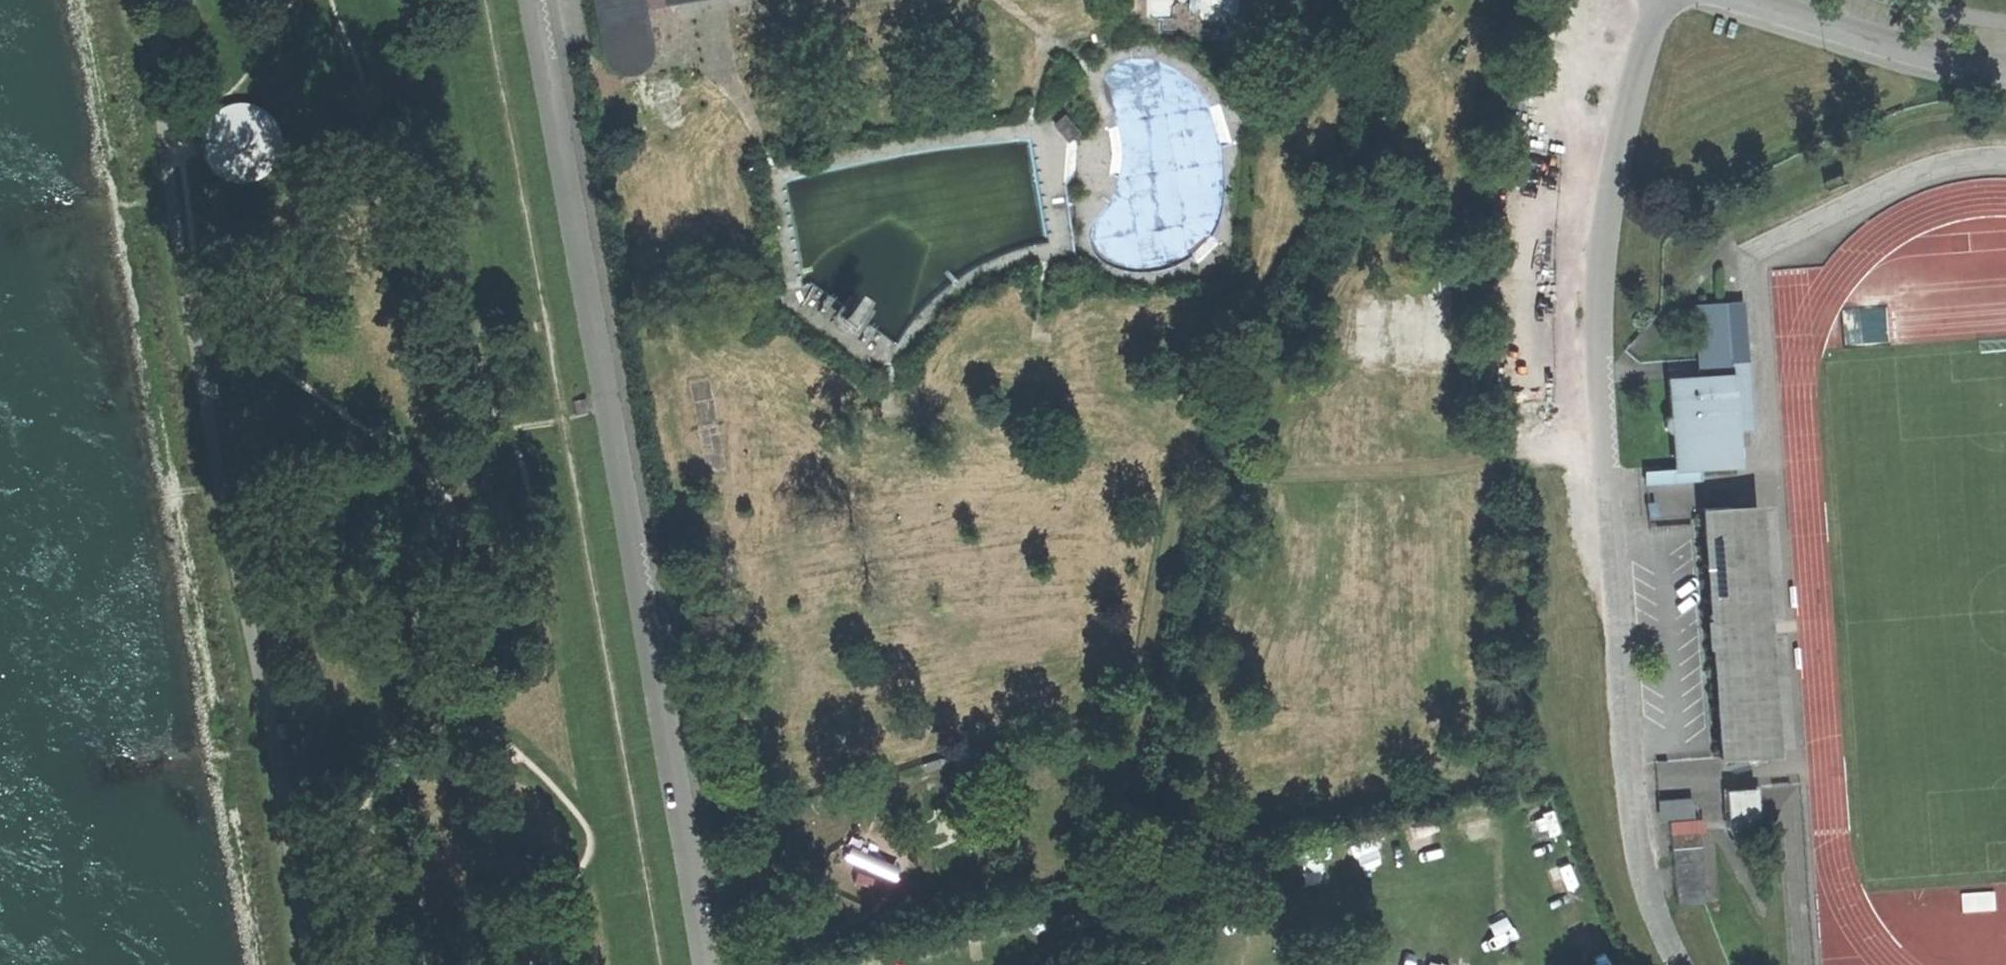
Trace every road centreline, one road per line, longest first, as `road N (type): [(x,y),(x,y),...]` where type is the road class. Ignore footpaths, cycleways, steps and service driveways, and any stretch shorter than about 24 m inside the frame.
road 1 (residential): [(1687,964),(1659,899),(1637,791),(1599,323),(1605,220),(1622,124),(1666,0)]
road 2 (residential): [(542,0),(708,964)]
road 3 (residential): [(2005,69),(1906,51),(1740,0)]

